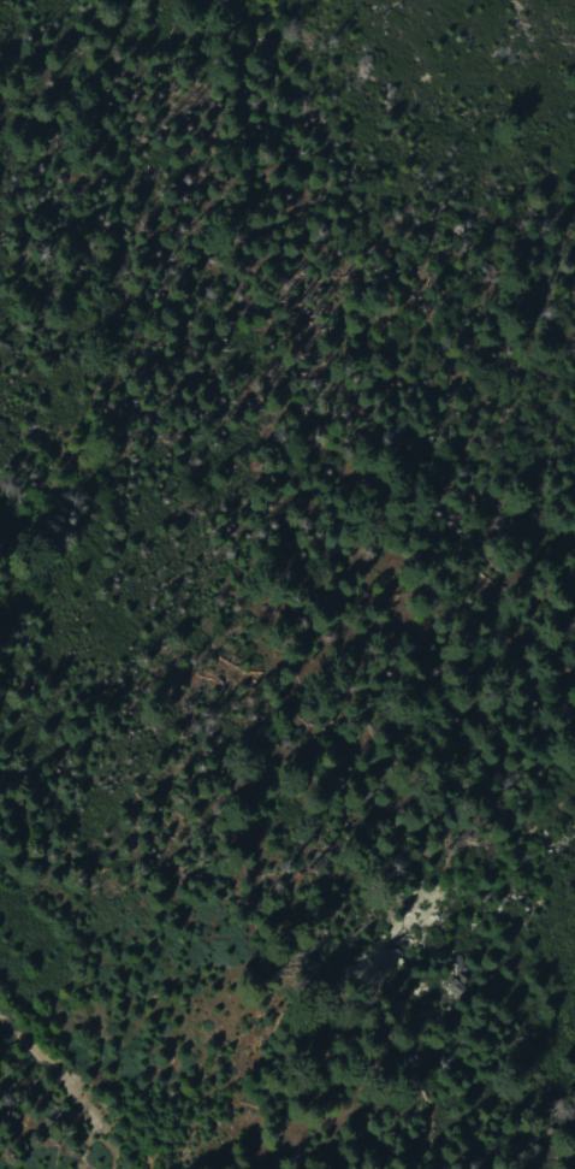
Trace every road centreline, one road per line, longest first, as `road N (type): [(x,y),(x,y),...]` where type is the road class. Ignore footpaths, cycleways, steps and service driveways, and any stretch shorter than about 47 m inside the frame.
road 1 (track): [(99,1168),(90,1112),(0,1015)]

